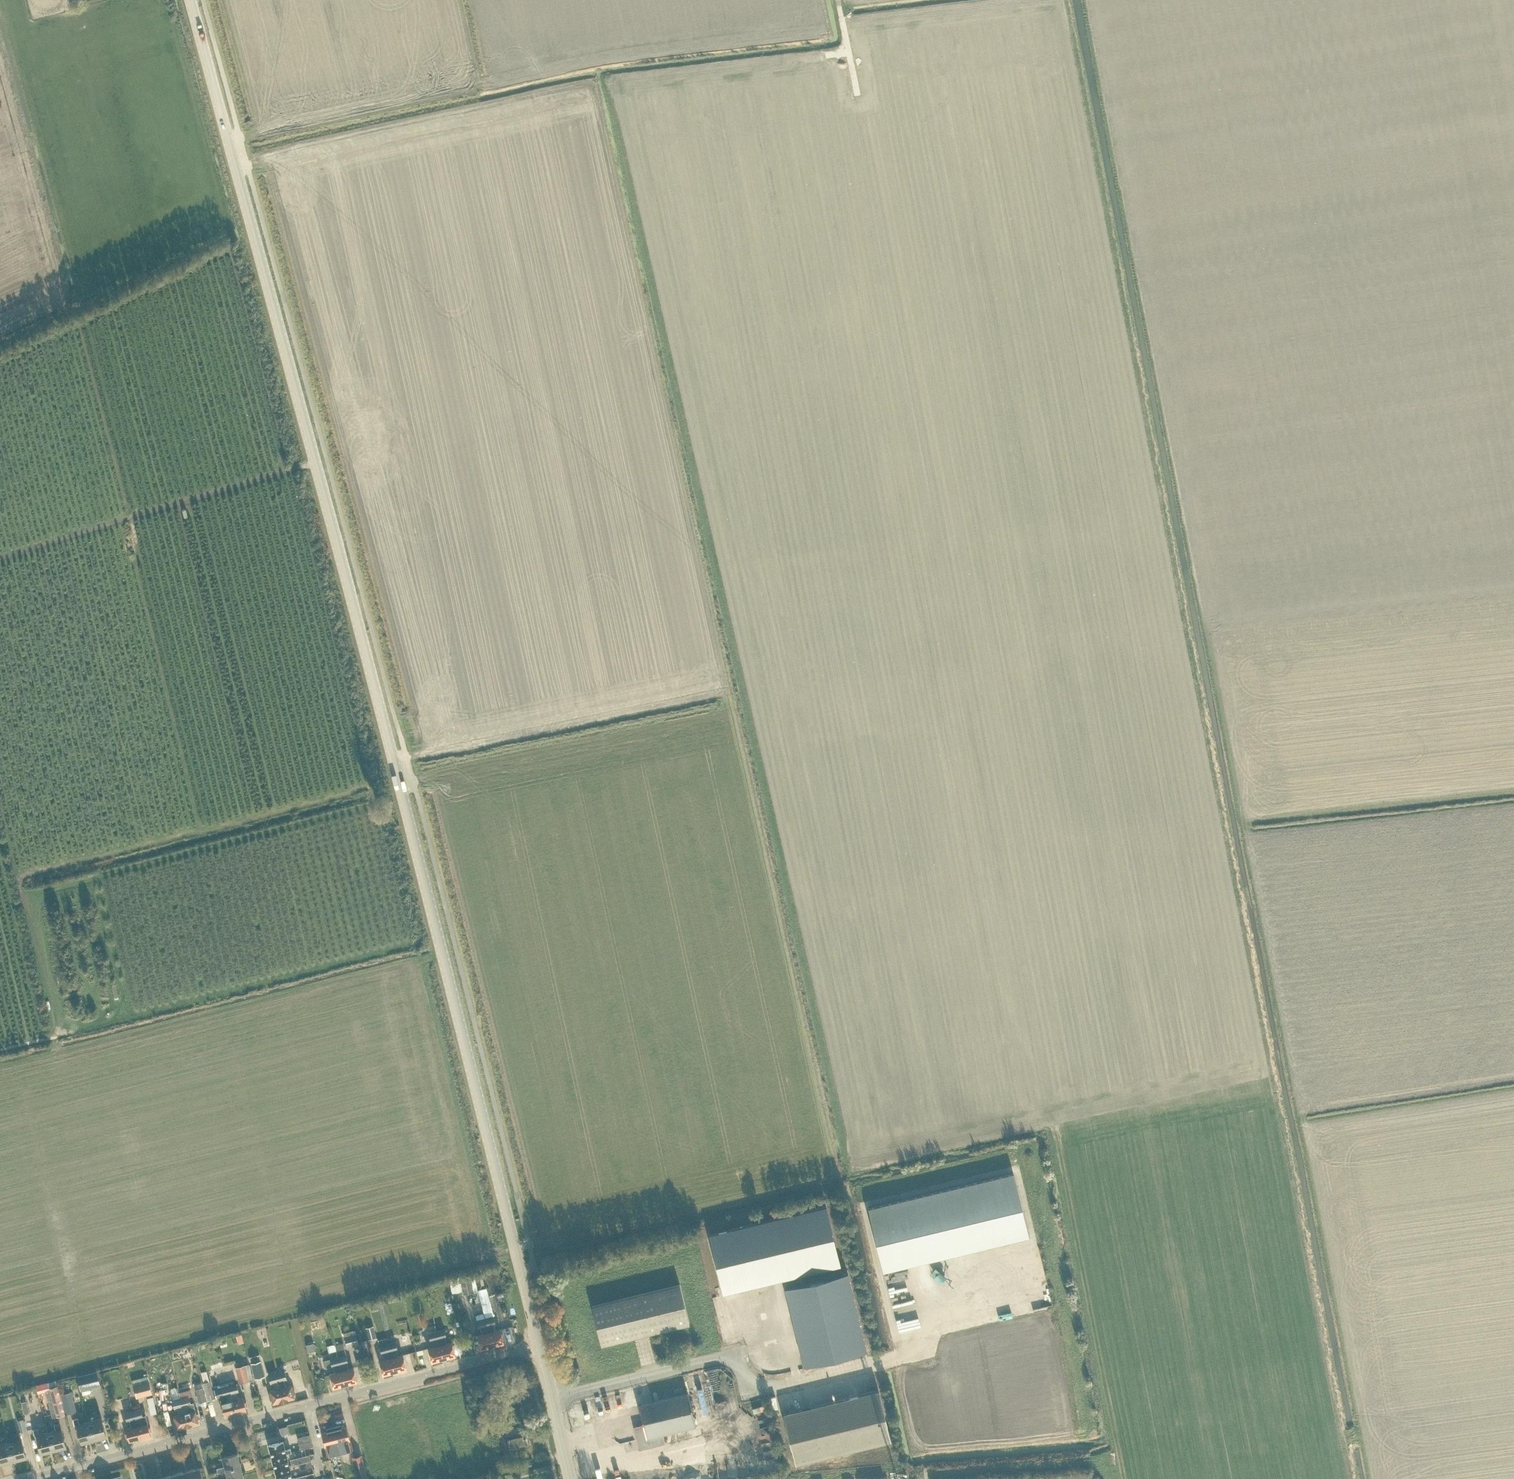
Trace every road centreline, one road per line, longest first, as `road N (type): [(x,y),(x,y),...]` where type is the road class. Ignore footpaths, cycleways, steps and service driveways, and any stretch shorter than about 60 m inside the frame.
road 1 (tertiary): [(539,1347),(367,653),(192,0)]
road 2 (residential): [(246,1423),(539,1347)]
road 3 (residential): [(77,1467),(246,1423)]
road 4 (tertiary): [(570,1478),(539,1347)]

